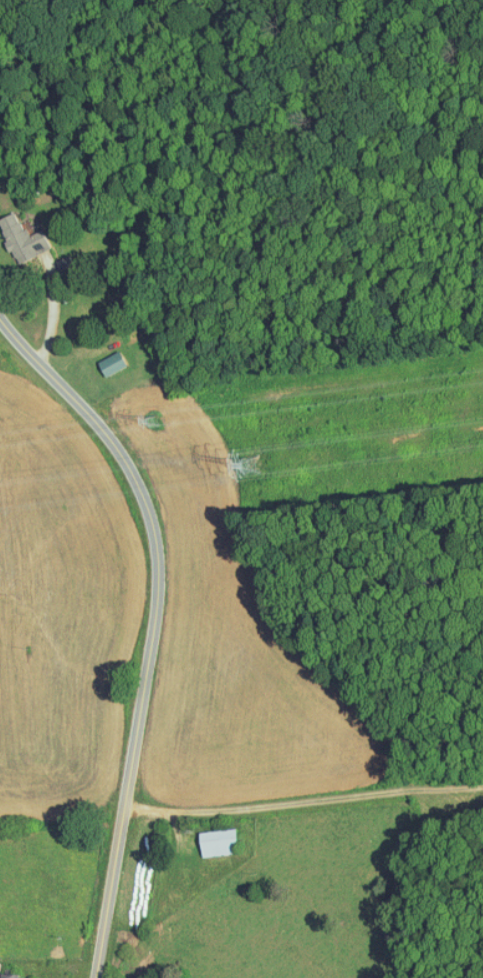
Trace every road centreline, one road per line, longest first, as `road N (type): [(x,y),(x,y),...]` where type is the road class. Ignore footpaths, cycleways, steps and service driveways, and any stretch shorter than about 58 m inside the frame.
road 1 (residential): [(100,977),(161,604),(152,511),(119,447),(0,322)]

